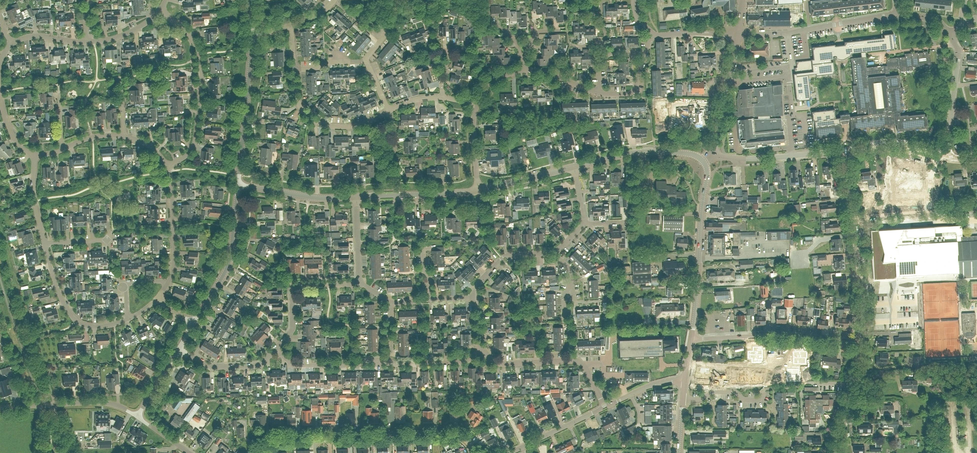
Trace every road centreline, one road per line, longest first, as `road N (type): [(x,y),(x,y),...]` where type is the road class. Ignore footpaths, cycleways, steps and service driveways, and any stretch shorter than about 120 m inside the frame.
road 1 (residential): [(258,452),(282,439),(446,434),(475,452)]
road 2 (residential): [(859,346),(862,296),(842,150)]
road 3 (residential): [(167,165),(194,146),(202,74),(193,40),(162,9)]
road 4 (tertiary): [(691,339),(705,163)]
road 5 (residential): [(859,346),(787,336),(691,339)]
road 6 (residential): [(738,35),(898,13)]
road 7 (unclassified): [(192,321),(228,262),(239,184)]
road 8 (tertiary): [(239,184),(251,37)]
road 9 (residential): [(360,281),(292,287),(291,332),(273,353)]
road 10 (residential): [(128,319),(76,322),(45,243)]
road 11 (residential): [(389,112),(354,127),(319,124),(300,108),(295,70)]
road 12 (tertiary): [(575,166),(643,151),(692,154),(705,163)]
road 13 (residential): [(842,150),(715,154)]
road 14 (tertiary): [(355,196),(479,189)]
road 15 (residential): [(947,156),(959,55),(950,35)]
road 16 (residential): [(715,154),(738,35)]

